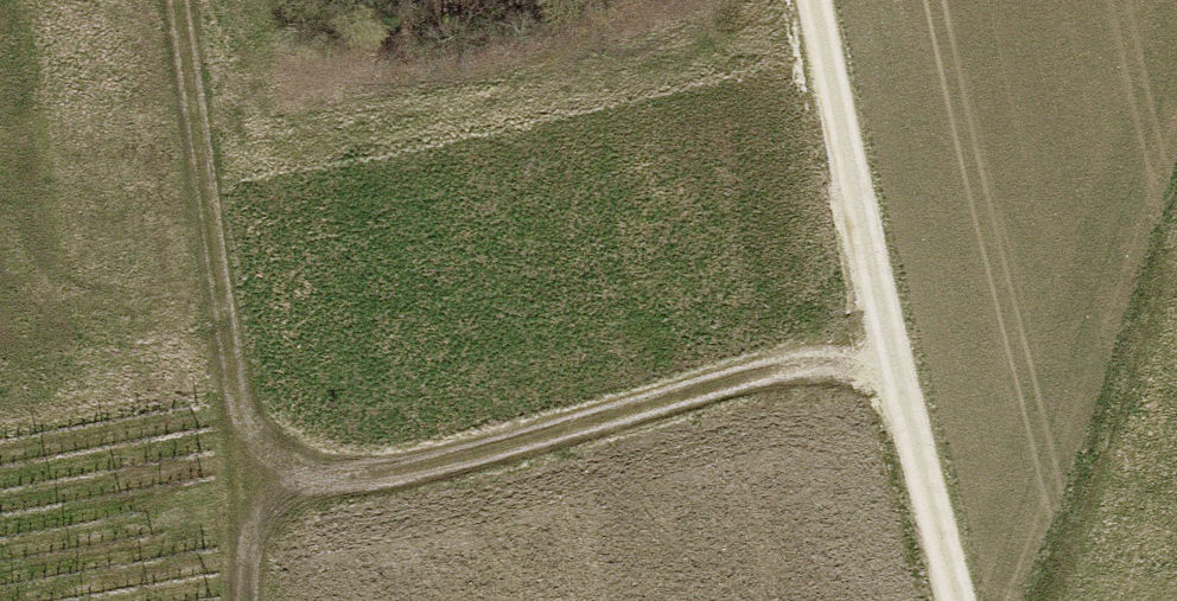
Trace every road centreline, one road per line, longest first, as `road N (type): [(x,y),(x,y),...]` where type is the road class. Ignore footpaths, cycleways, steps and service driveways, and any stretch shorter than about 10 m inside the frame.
road 1 (track): [(886,343),(243,499),(245,600)]
road 2 (track): [(811,0),(886,343),(966,600)]
road 3 (track): [(243,499),(180,0)]
road 4 (track): [(1029,600),(1176,177)]

